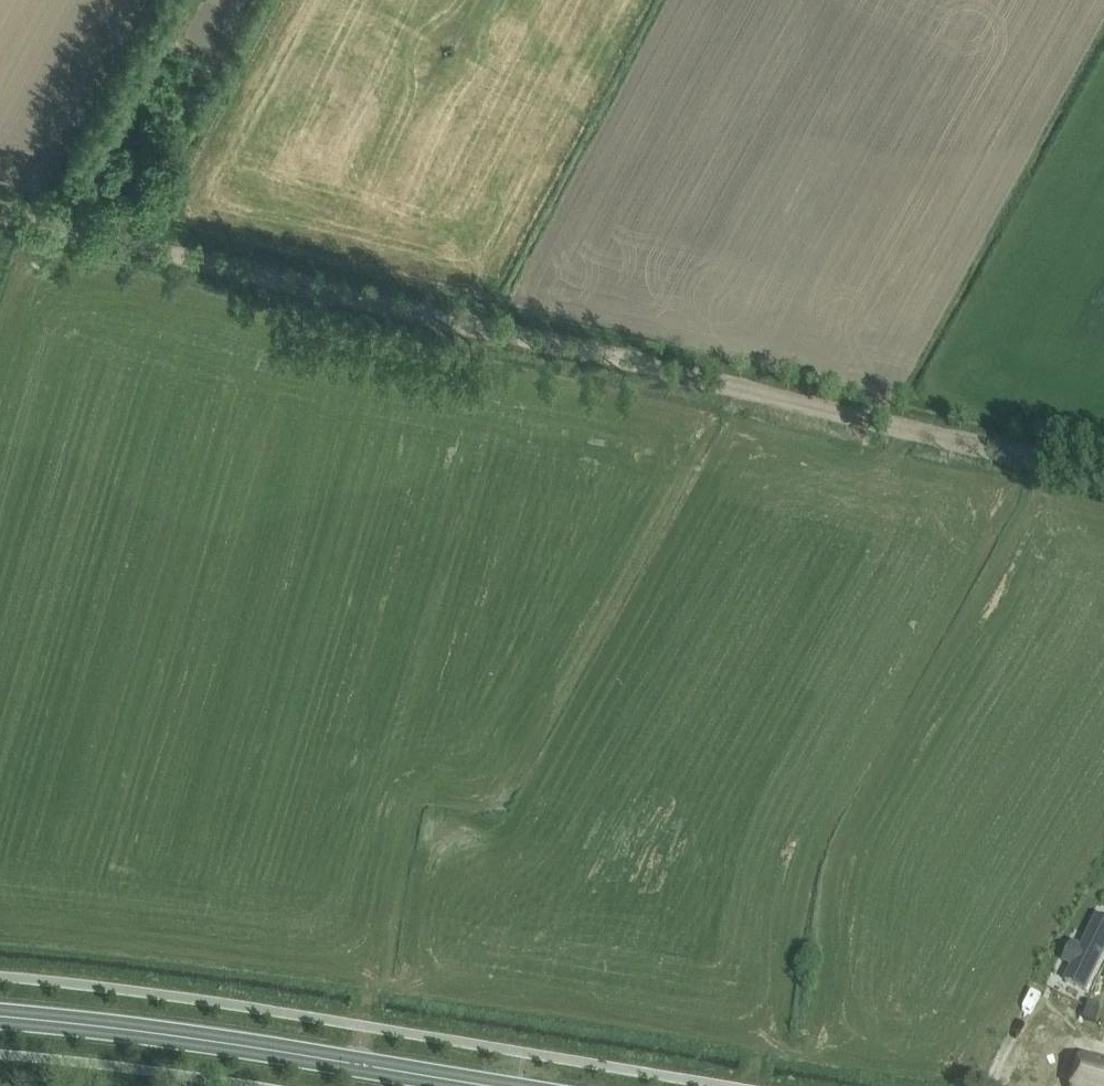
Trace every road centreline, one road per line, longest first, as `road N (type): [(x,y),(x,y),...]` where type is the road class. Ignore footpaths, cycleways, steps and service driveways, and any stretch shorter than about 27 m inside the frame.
road 1 (track): [(1103,472),(0,206)]
road 2 (secondary): [(0,1015),(212,1038),(495,1085)]

